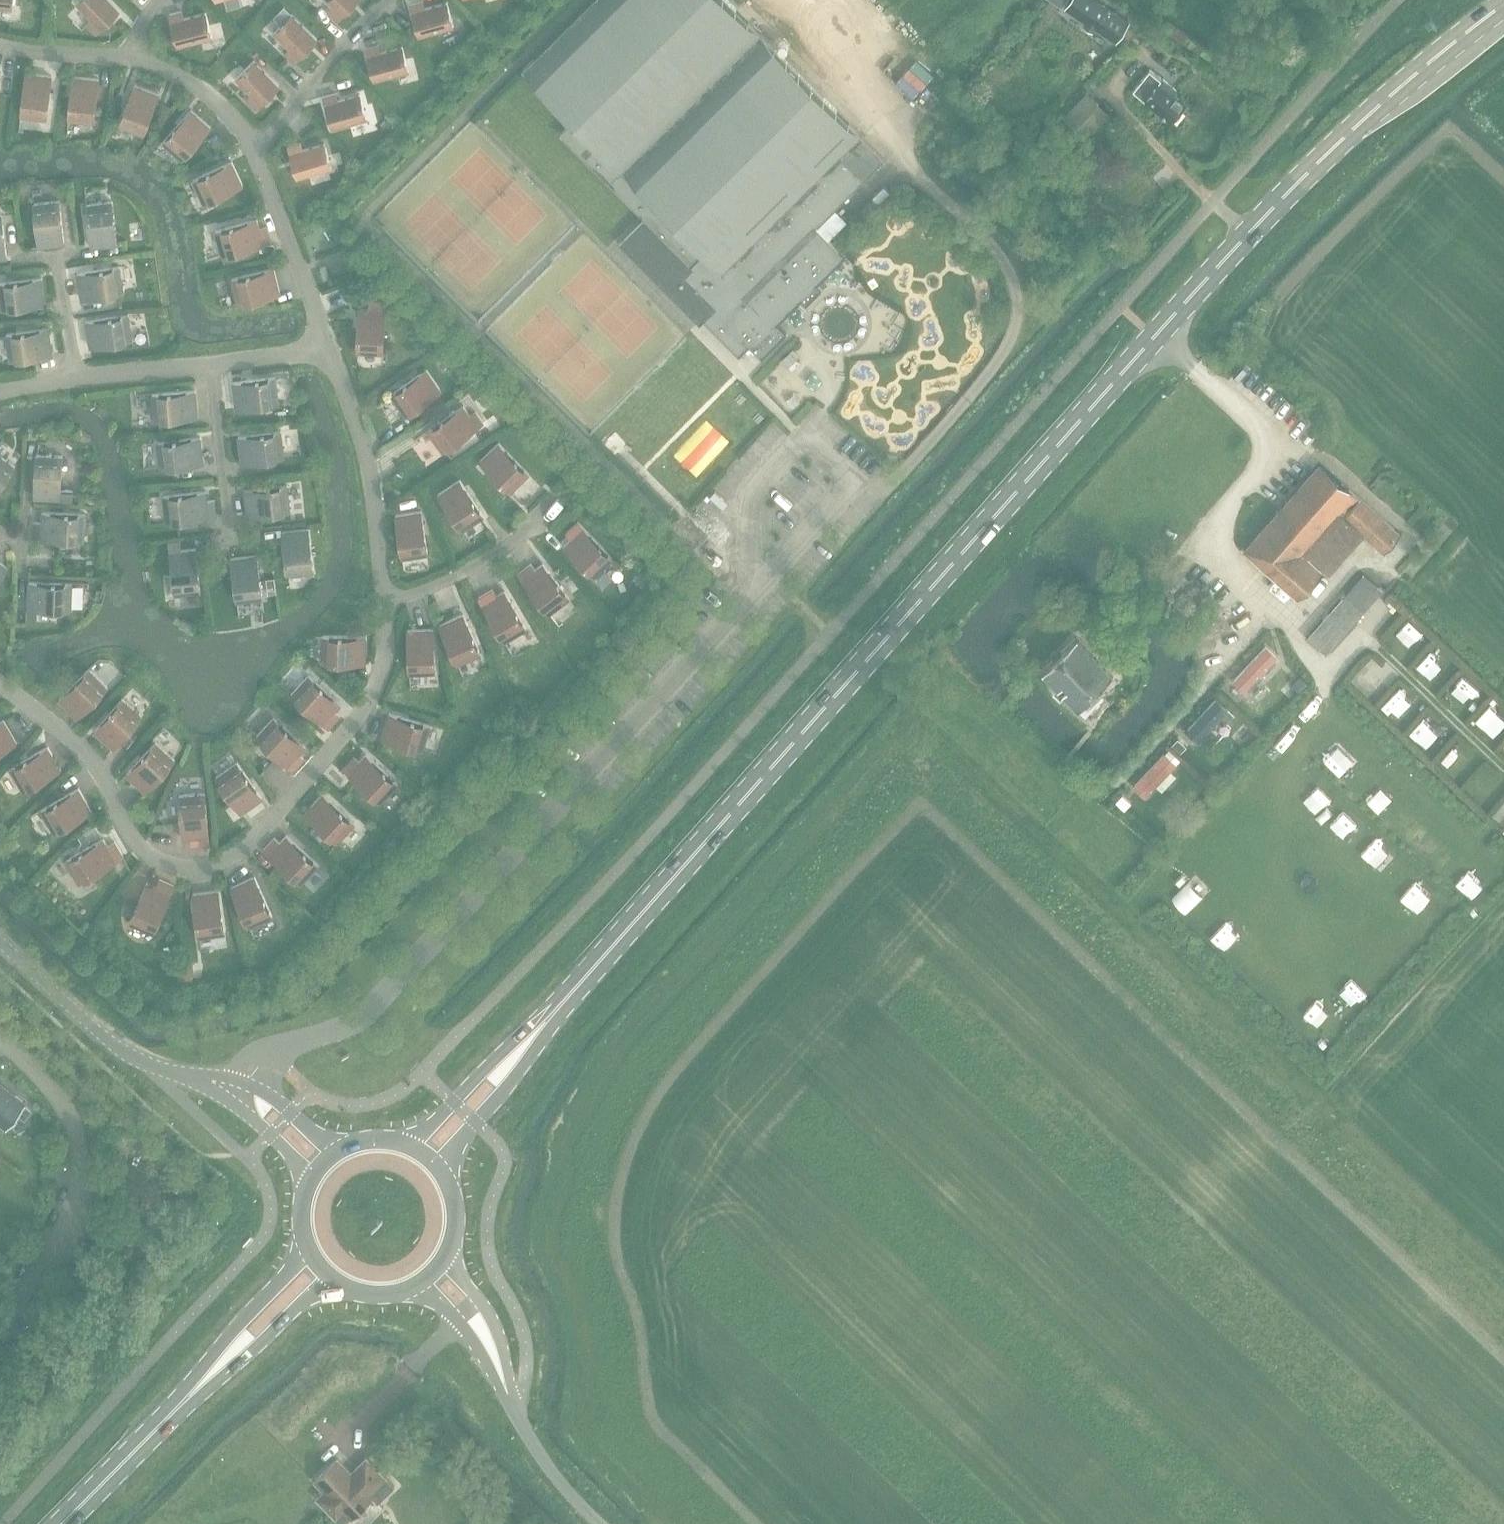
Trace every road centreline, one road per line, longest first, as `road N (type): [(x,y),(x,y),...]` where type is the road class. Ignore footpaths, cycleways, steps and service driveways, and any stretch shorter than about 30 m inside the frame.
road 1 (primary): [(528,1039),(1246,236),(1335,146),(1503,4)]
road 2 (tertiary): [(237,1092),(135,1059),(0,942)]
road 3 (primary): [(63,1523),(221,1364)]
road 4 (unclassified): [(601,1523),(538,1451),(491,1351)]
road 5 (primary): [(528,1039),(476,1076),(409,1146)]
road 6 (primary): [(436,1167),(498,1095),(528,1039)]
road 7 (primary): [(309,1250),(241,1321),(221,1364)]
road 8 (primary): [(221,1364),(261,1341),(331,1277)]

